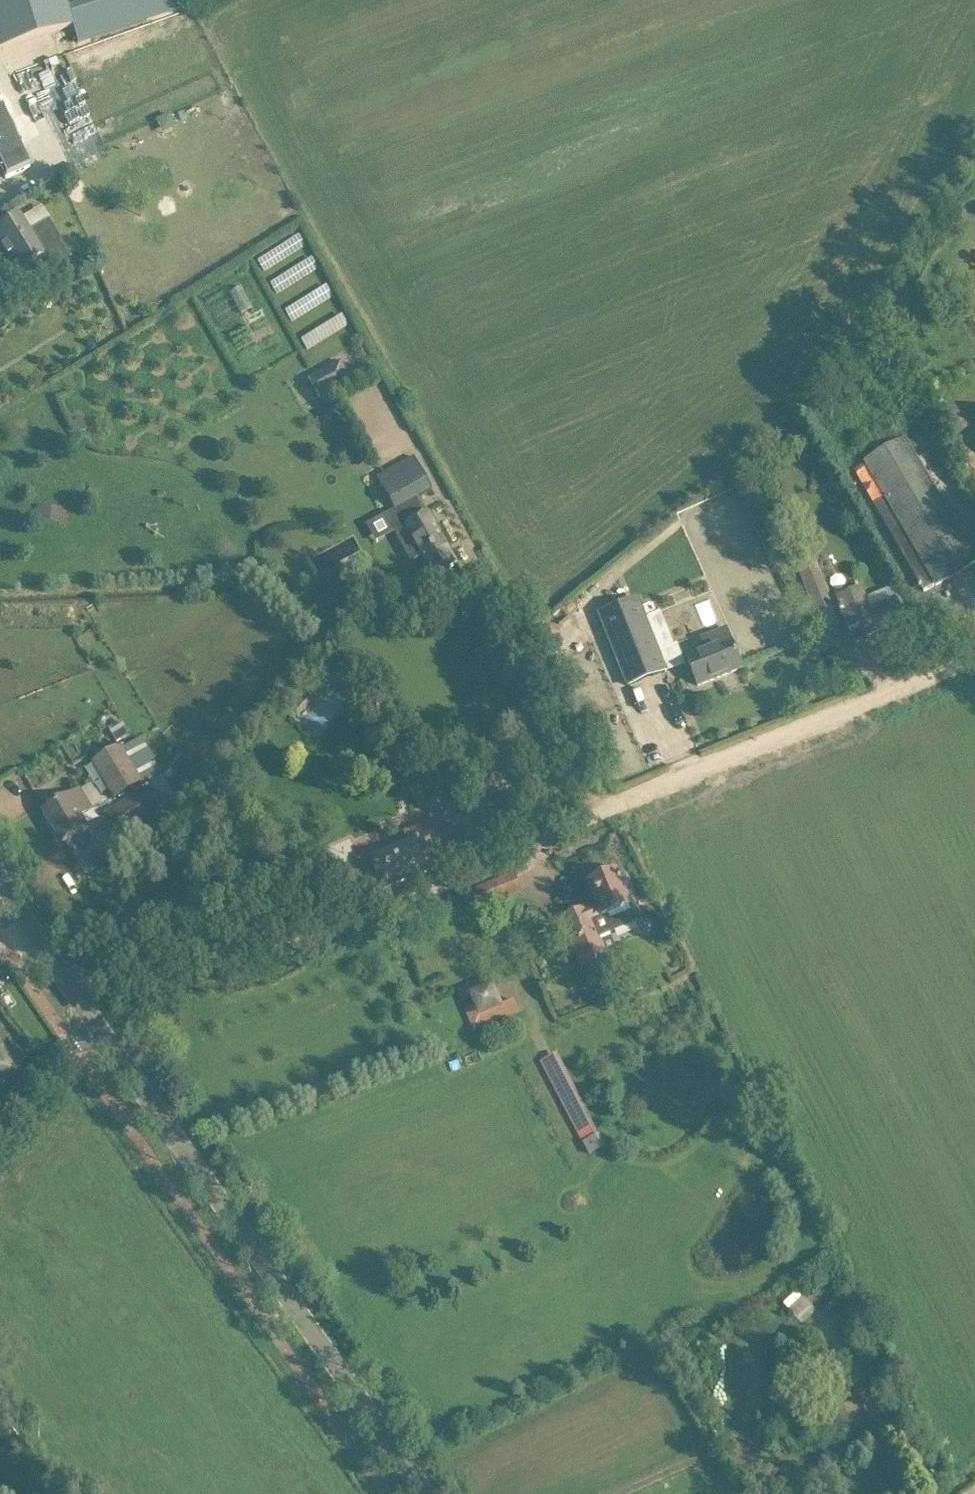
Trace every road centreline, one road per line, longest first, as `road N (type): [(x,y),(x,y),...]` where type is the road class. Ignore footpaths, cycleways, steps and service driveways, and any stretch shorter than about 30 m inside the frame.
road 1 (track): [(69,984),(108,972),(248,958),(974,659)]
road 2 (tertiary): [(425,1493),(97,1025)]
road 3 (tertiary): [(97,1025),(0,878)]
road 4 (unclassified): [(0,1129),(97,1025)]

